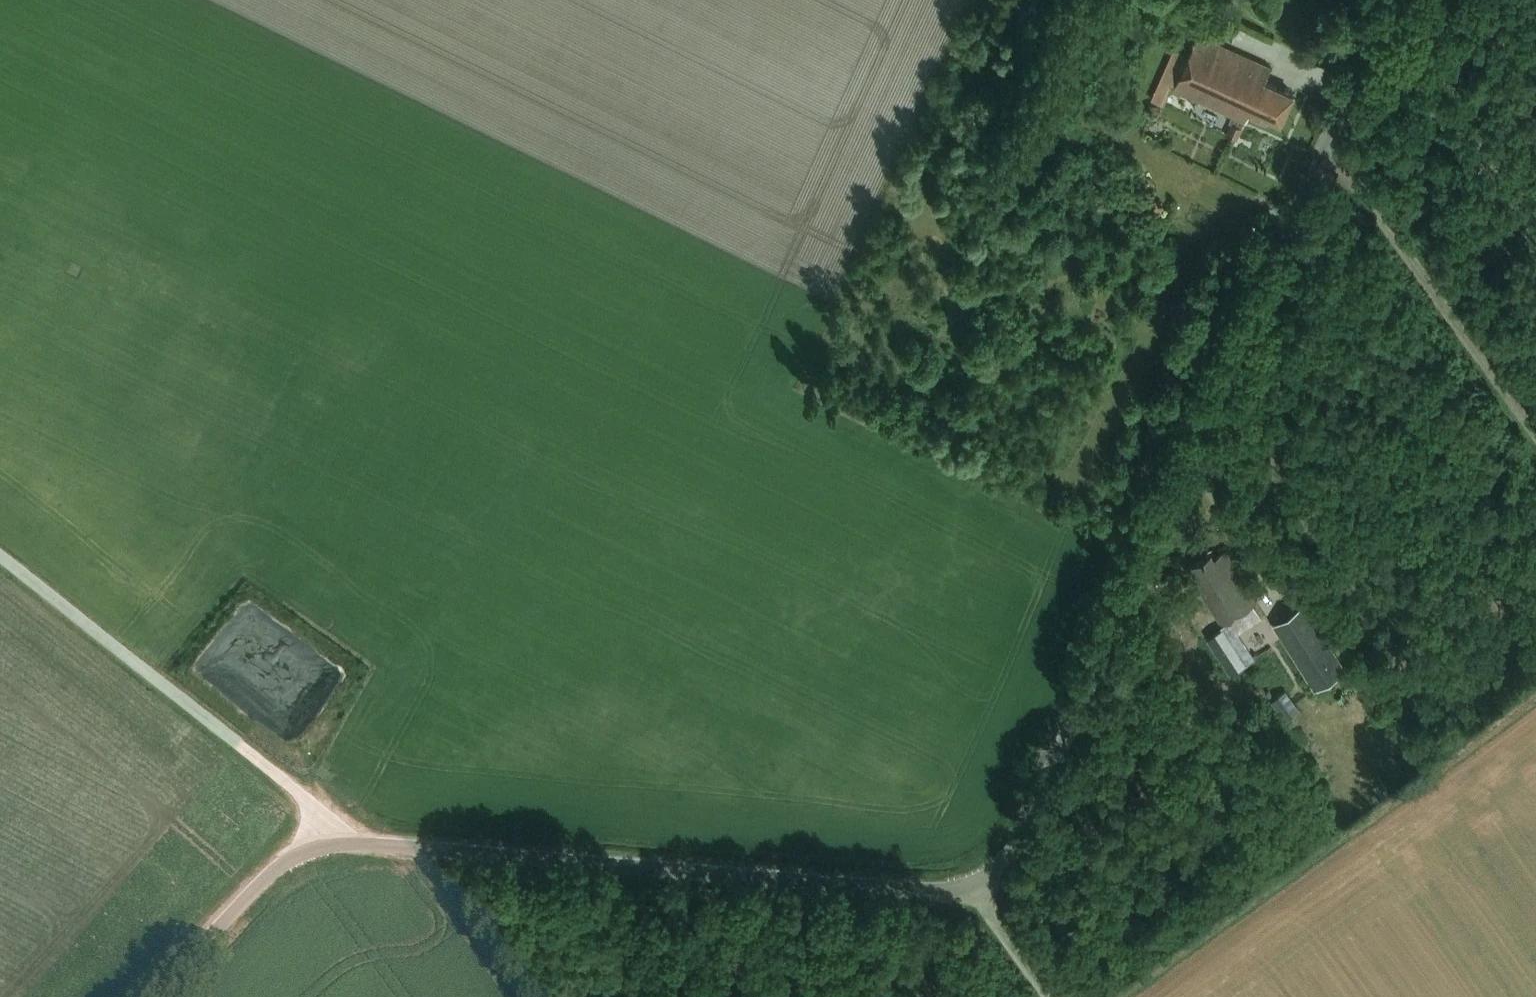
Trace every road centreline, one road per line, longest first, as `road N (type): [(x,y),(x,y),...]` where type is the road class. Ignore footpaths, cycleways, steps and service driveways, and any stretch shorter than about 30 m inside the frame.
road 1 (unclassified): [(157,996),(275,870),(334,841),(910,892),(973,888),(1015,846),(1037,804),(1395,0)]
road 2 (track): [(973,888),(1048,996)]

